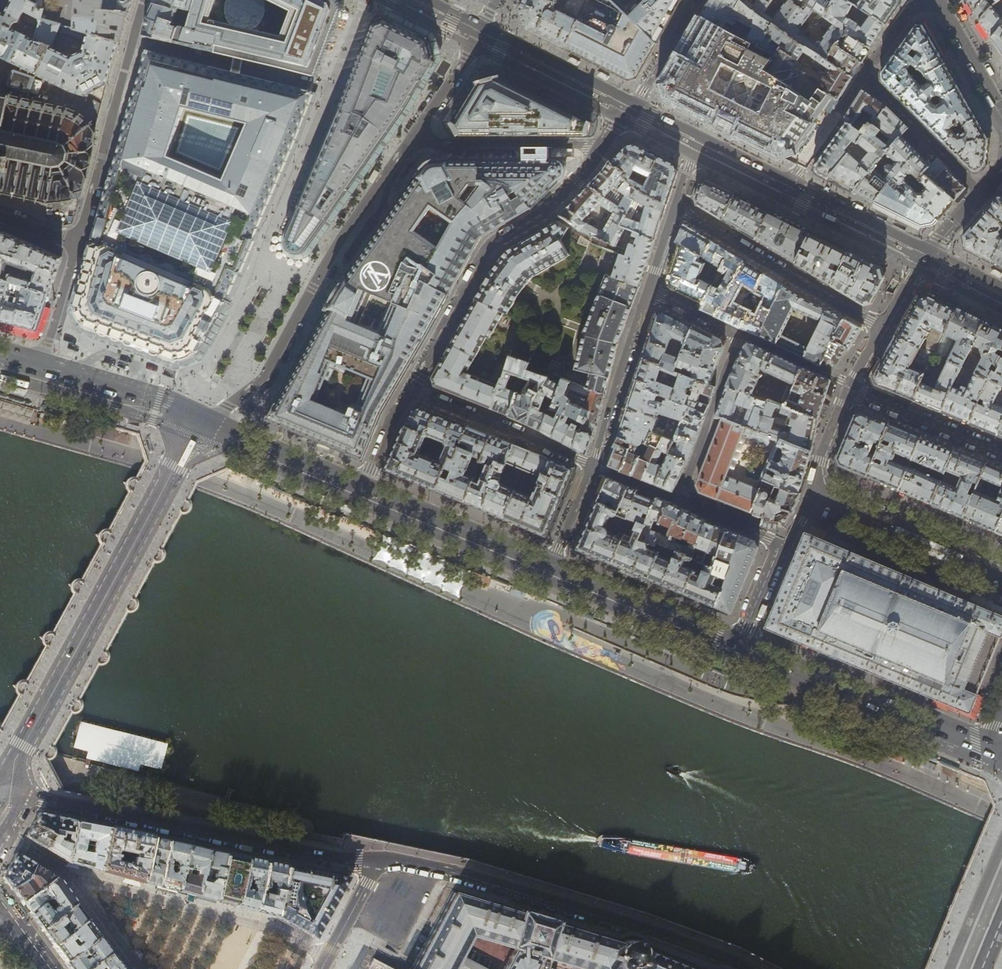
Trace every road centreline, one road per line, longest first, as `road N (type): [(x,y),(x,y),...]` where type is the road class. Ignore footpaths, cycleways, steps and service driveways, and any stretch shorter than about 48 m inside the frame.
road 1 (residential): [(750,968),(462,874),(379,859)]
road 2 (residential): [(379,859),(337,858),(20,794)]
road 3 (tertiary): [(181,453),(21,746)]
road 4 (residential): [(362,493),(412,389),(593,466)]
road 5 (primary): [(737,650),(1001,760)]
road 6 (residential): [(678,500),(739,335),(649,288)]
road 7 (residential): [(73,876),(271,929),(326,958)]
road 8 (residential): [(674,209),(885,327)]
road 9 (residential): [(698,137),(483,27)]
road 10 (residential): [(1001,111),(933,2),(915,6),(864,75)]
road 11 (residential): [(40,374),(79,239),(0,218)]
road 12 (primary): [(548,571),(737,650)]
road 13 (residential): [(813,495),(1001,573)]
road 14 (primary): [(362,493),(548,571)]
road 15 (residential): [(649,288),(593,466)]
road 16 (primary): [(197,424),(362,493)]
road 17 (residential): [(864,75),(982,193)]
road 18 (primary): [(40,374),(197,424)]
road 19 (residential): [(1001,450),(851,386)]
road 20 (residential): [(930,253),(792,182)]
road 21 (residential): [(864,75),(792,182)]

